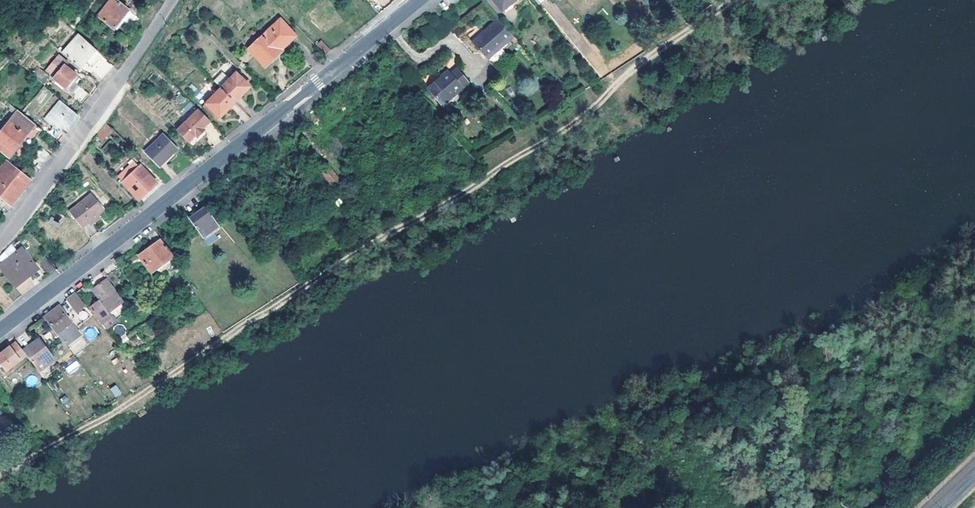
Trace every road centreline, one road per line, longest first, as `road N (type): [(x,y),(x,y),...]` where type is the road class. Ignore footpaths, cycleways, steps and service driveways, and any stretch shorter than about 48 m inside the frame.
road 1 (track): [(729,0),(631,68),(570,124),(0,479)]
road 2 (tertiary): [(0,331),(421,0)]
road 3 (residential): [(0,243),(172,0)]

